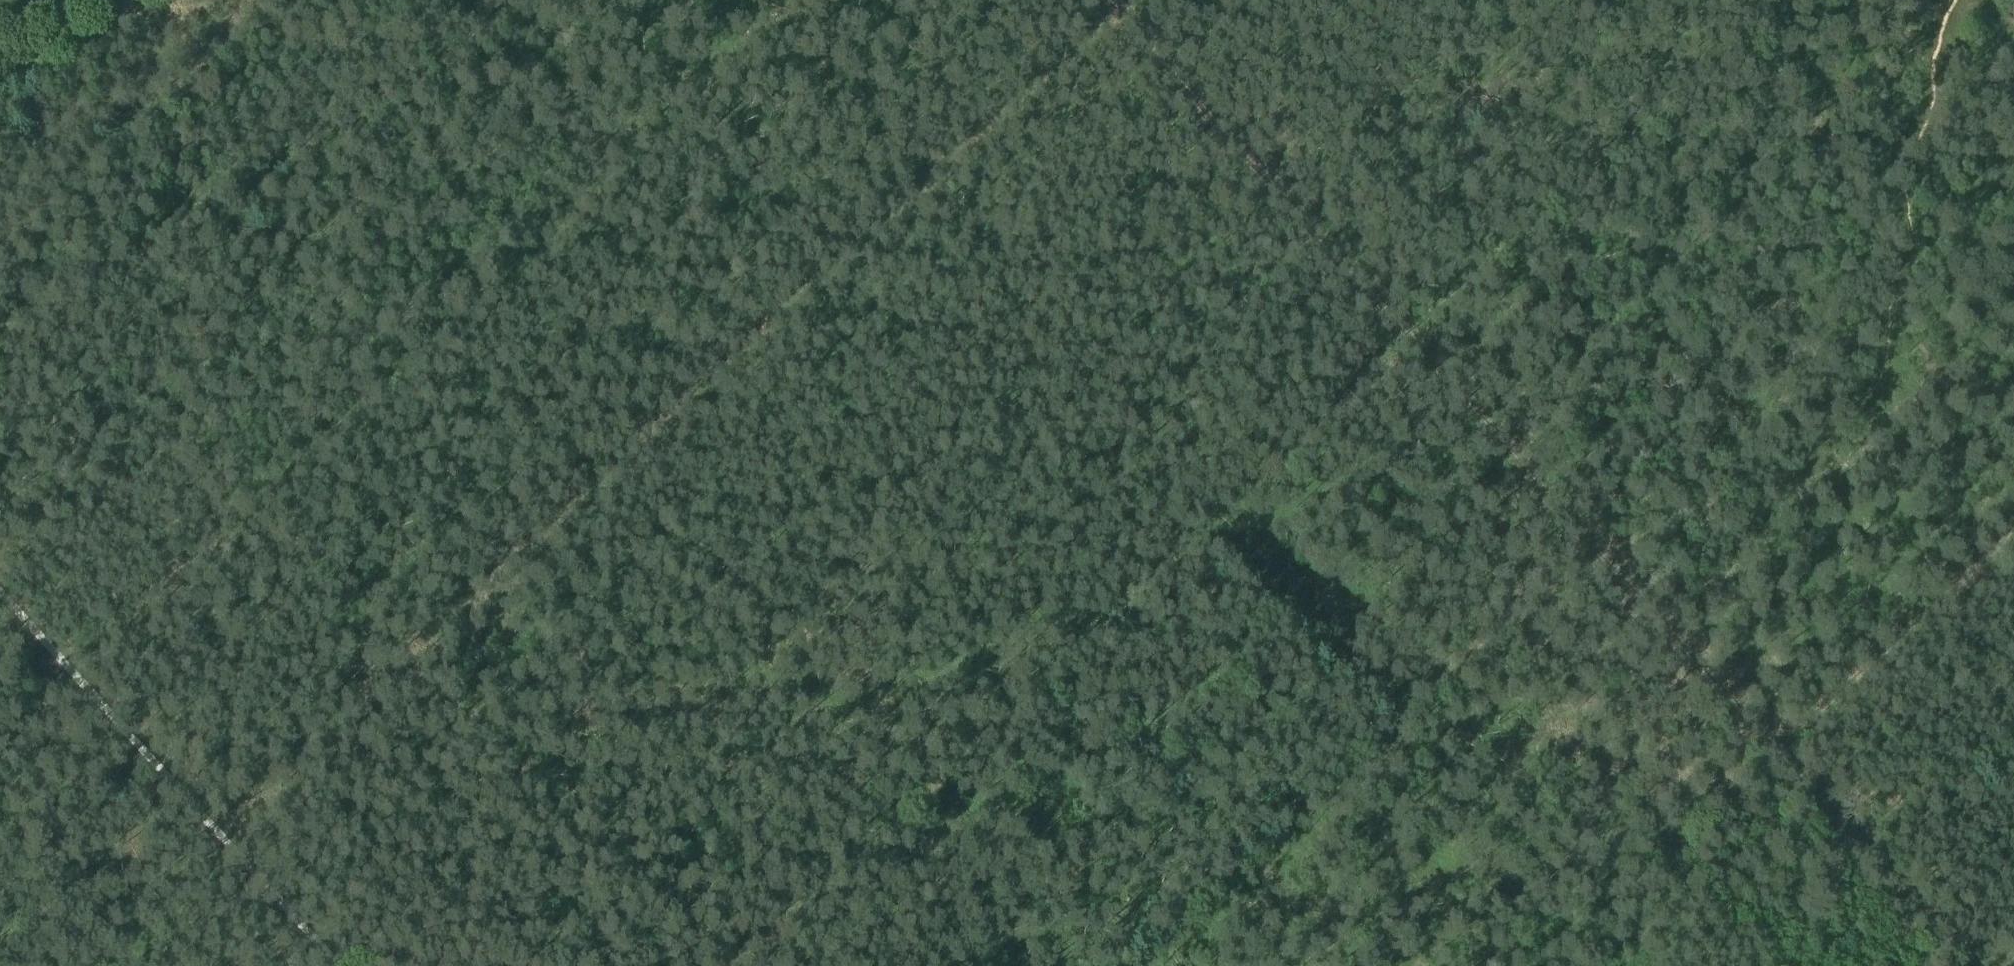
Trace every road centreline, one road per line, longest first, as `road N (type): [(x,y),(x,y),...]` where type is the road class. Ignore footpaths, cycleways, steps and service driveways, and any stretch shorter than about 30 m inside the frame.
road 1 (track): [(1095,0),(1770,746)]
road 2 (track): [(1968,965),(1770,746),(2013,524)]

